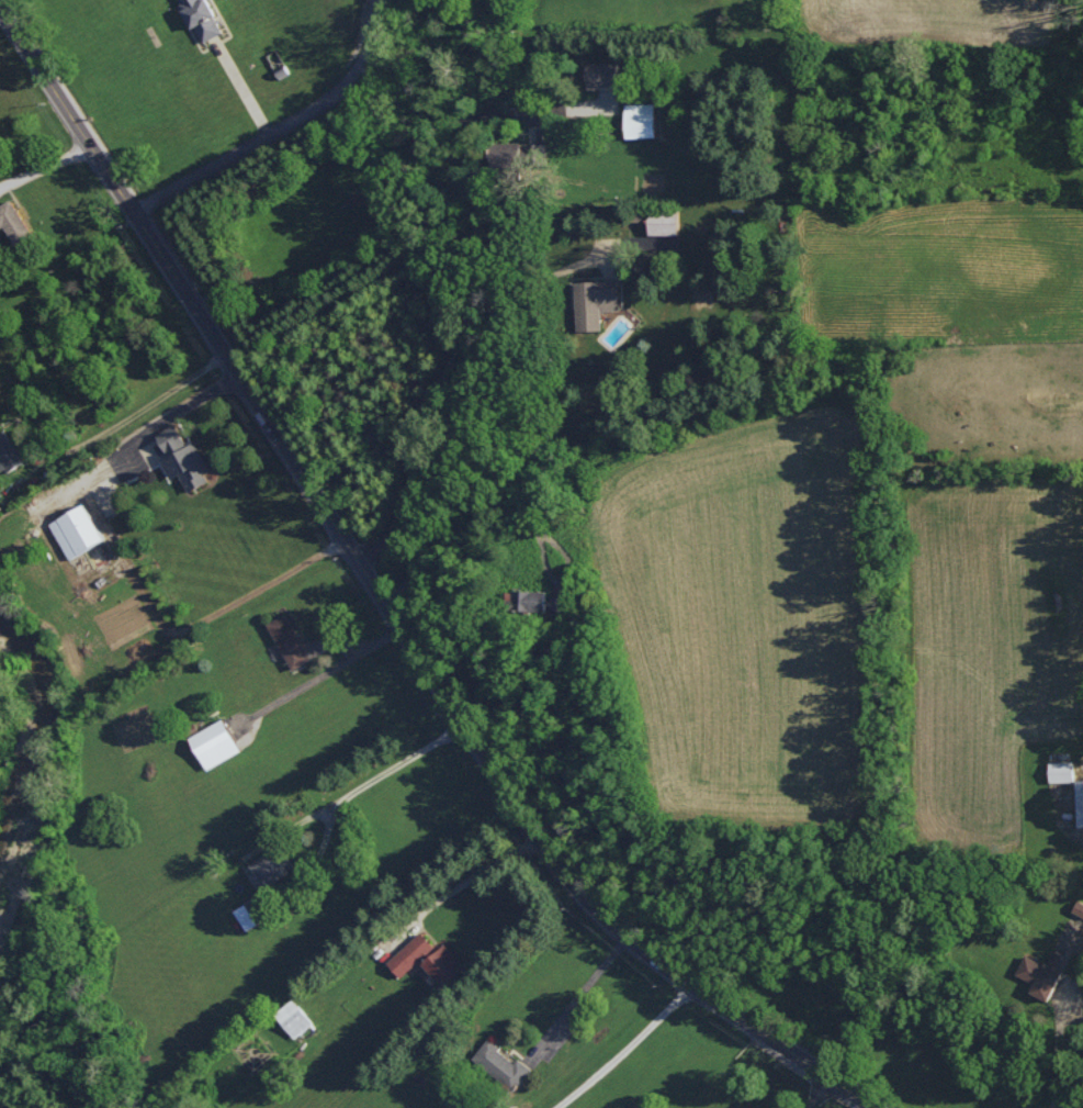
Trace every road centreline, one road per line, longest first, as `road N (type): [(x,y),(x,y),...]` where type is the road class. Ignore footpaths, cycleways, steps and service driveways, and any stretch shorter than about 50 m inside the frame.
road 1 (tertiary): [(876,1107),(692,985),(591,902),(480,747),(134,210)]
road 2 (residential): [(134,210),(349,81)]
road 3 (tertiary): [(134,210),(0,4)]
road 4 (residential): [(454,0),(528,23),(582,0)]

